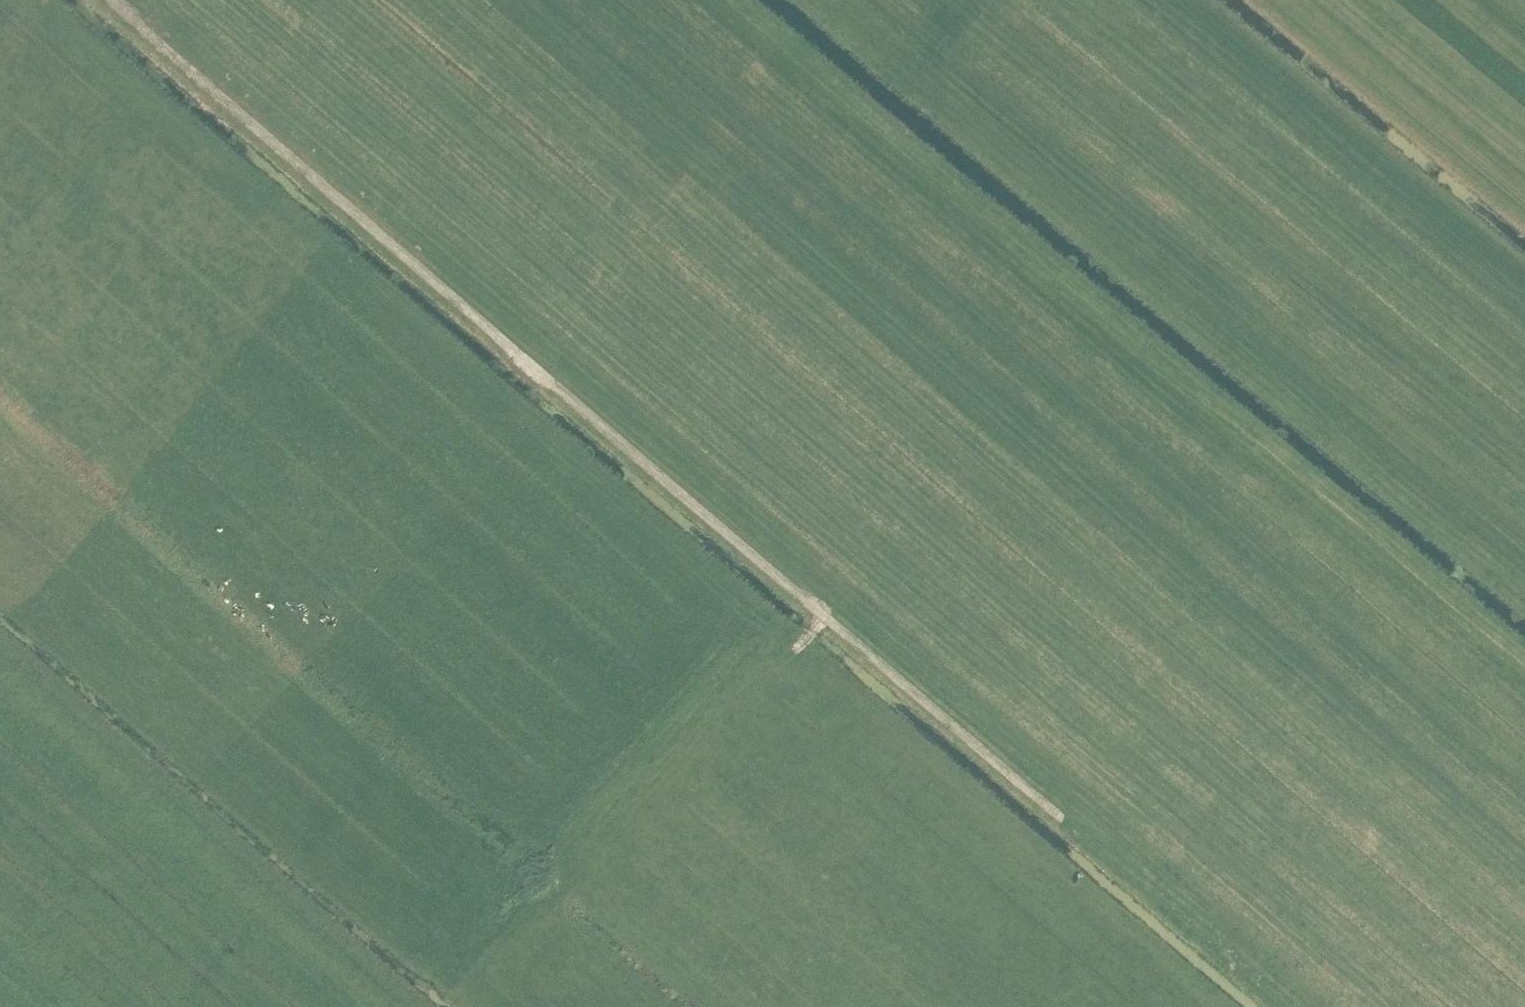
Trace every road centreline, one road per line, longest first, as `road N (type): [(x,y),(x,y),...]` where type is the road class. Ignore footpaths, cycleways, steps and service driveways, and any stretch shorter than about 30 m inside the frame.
road 1 (track): [(115,0),(1062,818)]

